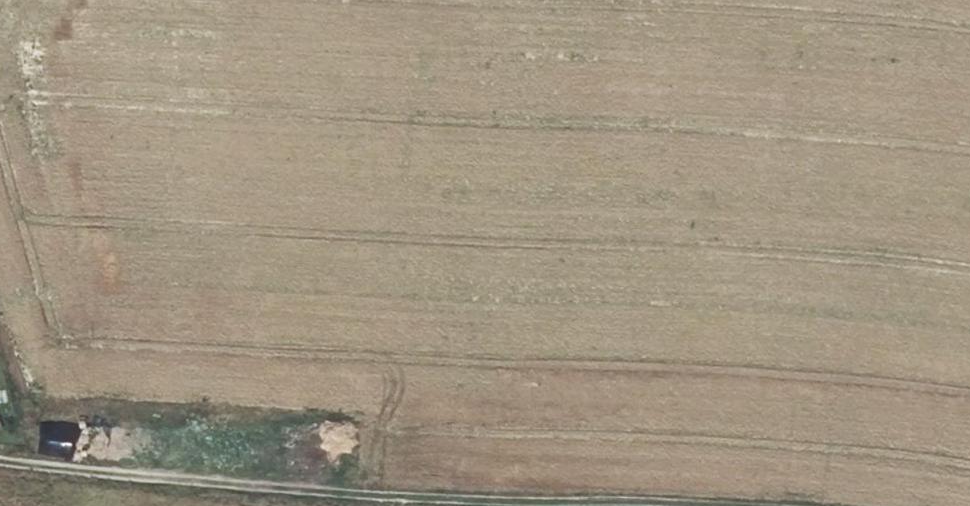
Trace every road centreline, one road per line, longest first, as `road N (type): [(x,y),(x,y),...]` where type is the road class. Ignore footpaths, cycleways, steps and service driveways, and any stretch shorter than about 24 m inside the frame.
road 1 (track): [(0,460),(415,496),(735,505)]

